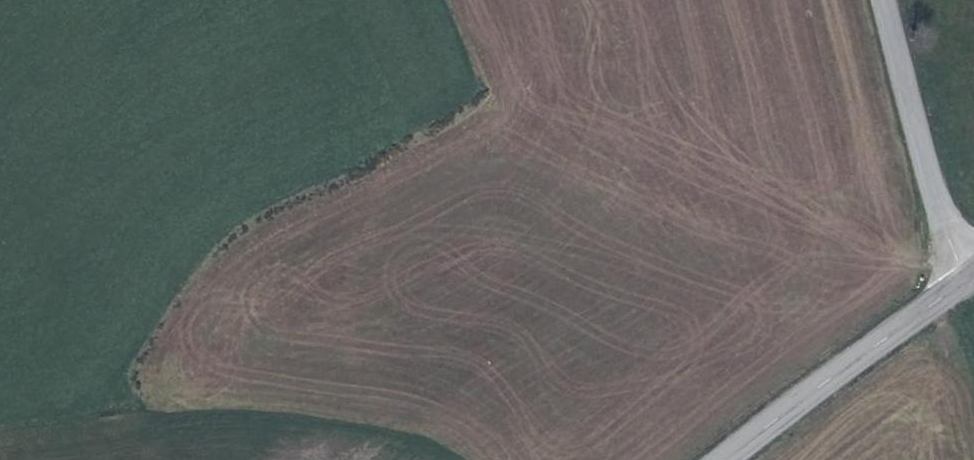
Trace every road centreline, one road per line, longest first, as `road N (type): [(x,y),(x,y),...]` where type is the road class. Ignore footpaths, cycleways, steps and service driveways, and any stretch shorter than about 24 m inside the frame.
road 1 (tertiary): [(721,459),(960,284)]
road 2 (residential): [(883,0),(960,284)]

